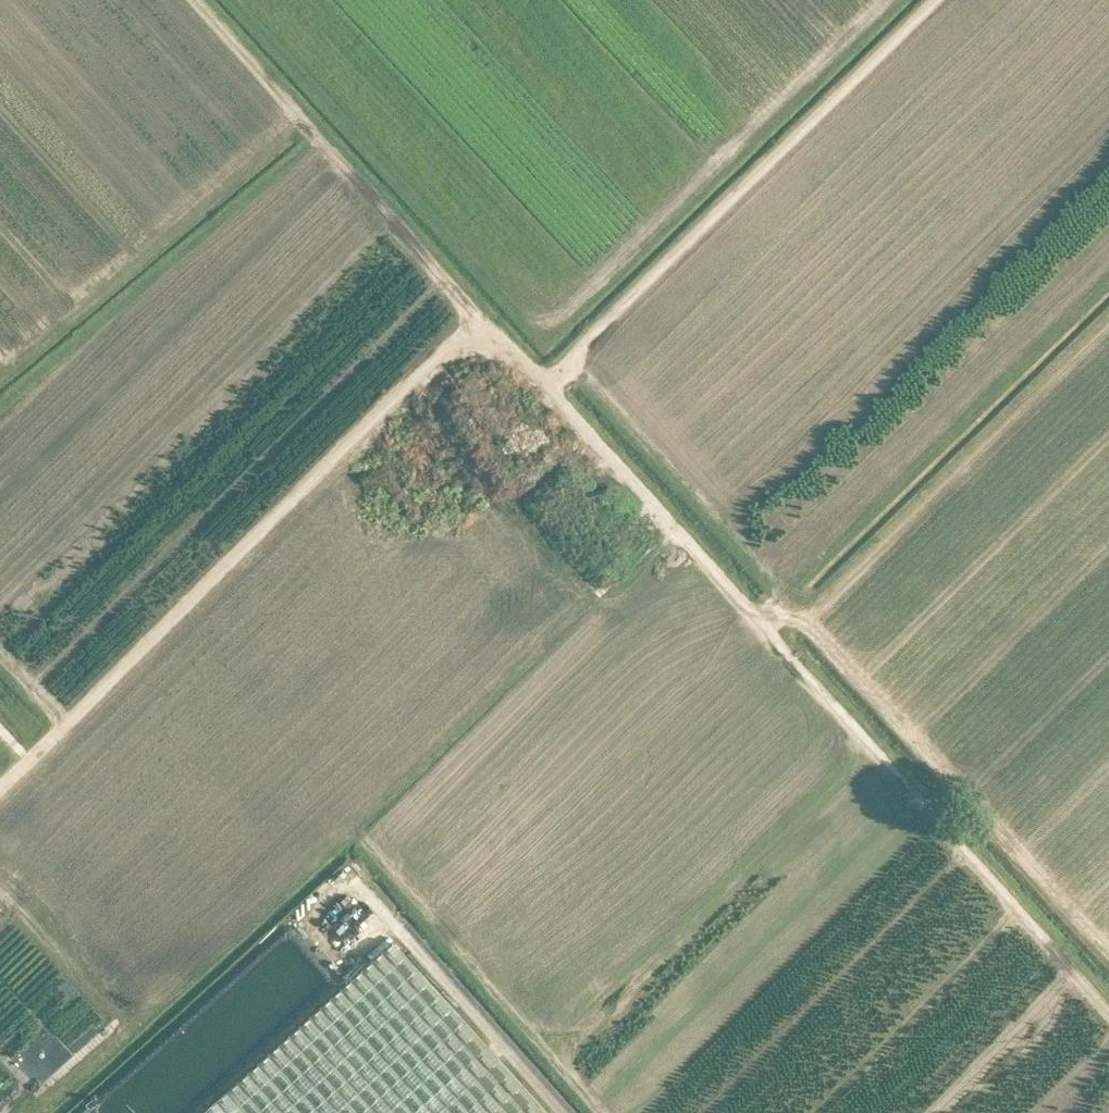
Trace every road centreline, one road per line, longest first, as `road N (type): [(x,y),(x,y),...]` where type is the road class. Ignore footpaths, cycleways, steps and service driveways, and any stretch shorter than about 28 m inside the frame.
road 1 (track): [(934,0),(545,380),(481,322),(0,791)]
road 2 (track): [(545,380),(1051,945)]

